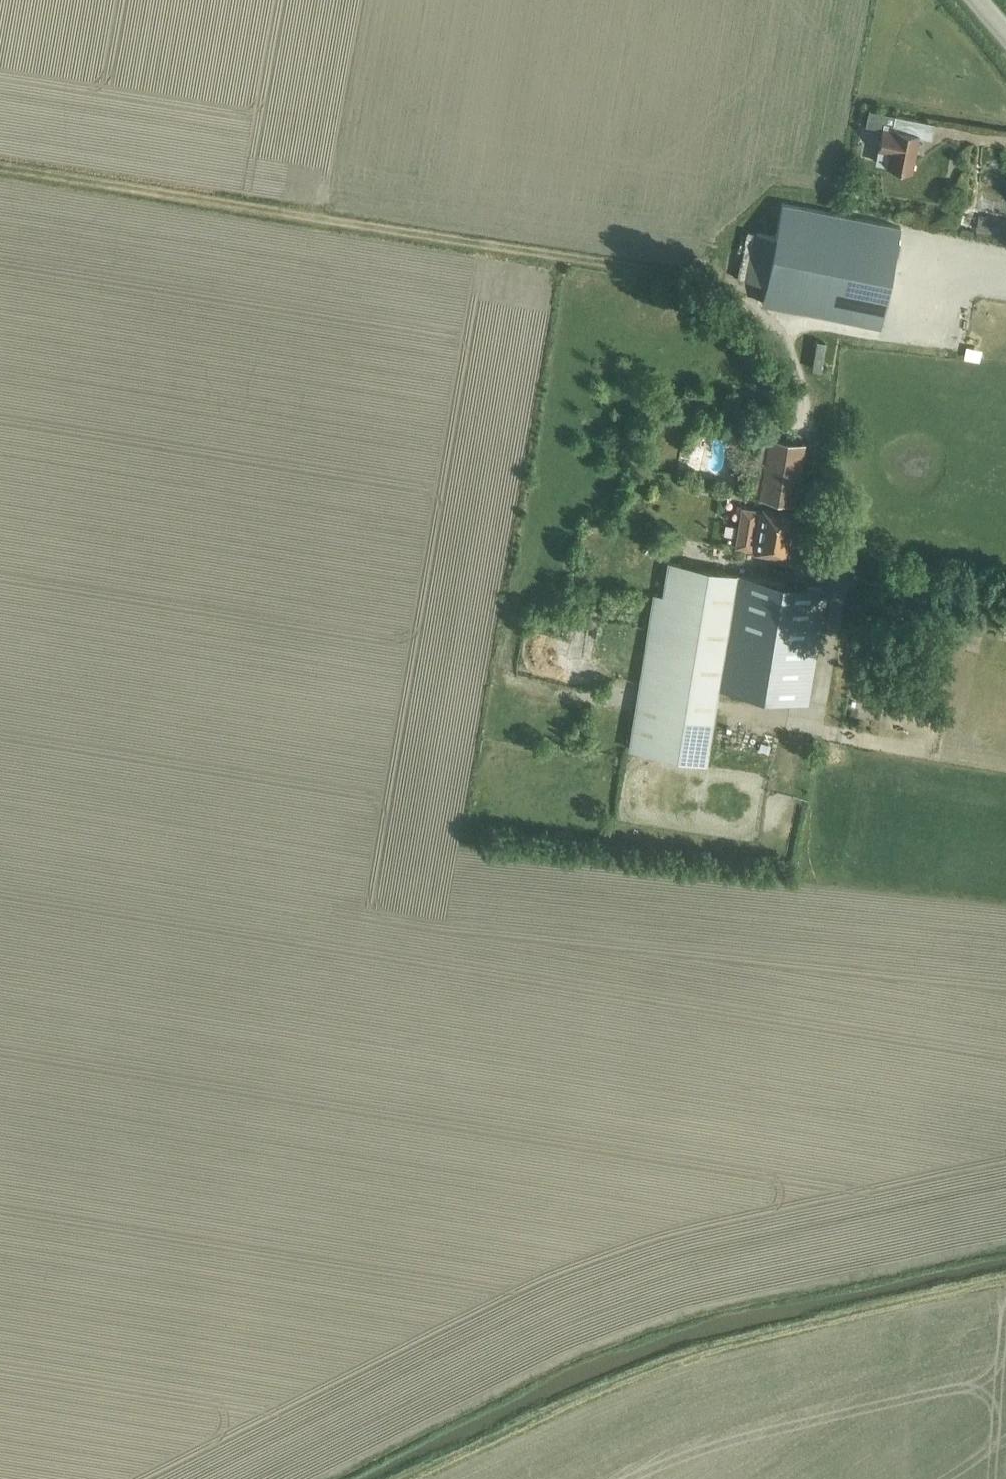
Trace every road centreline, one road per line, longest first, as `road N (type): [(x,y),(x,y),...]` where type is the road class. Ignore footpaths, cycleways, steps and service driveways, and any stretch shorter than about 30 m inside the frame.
road 1 (track): [(0,163),(695,271)]

